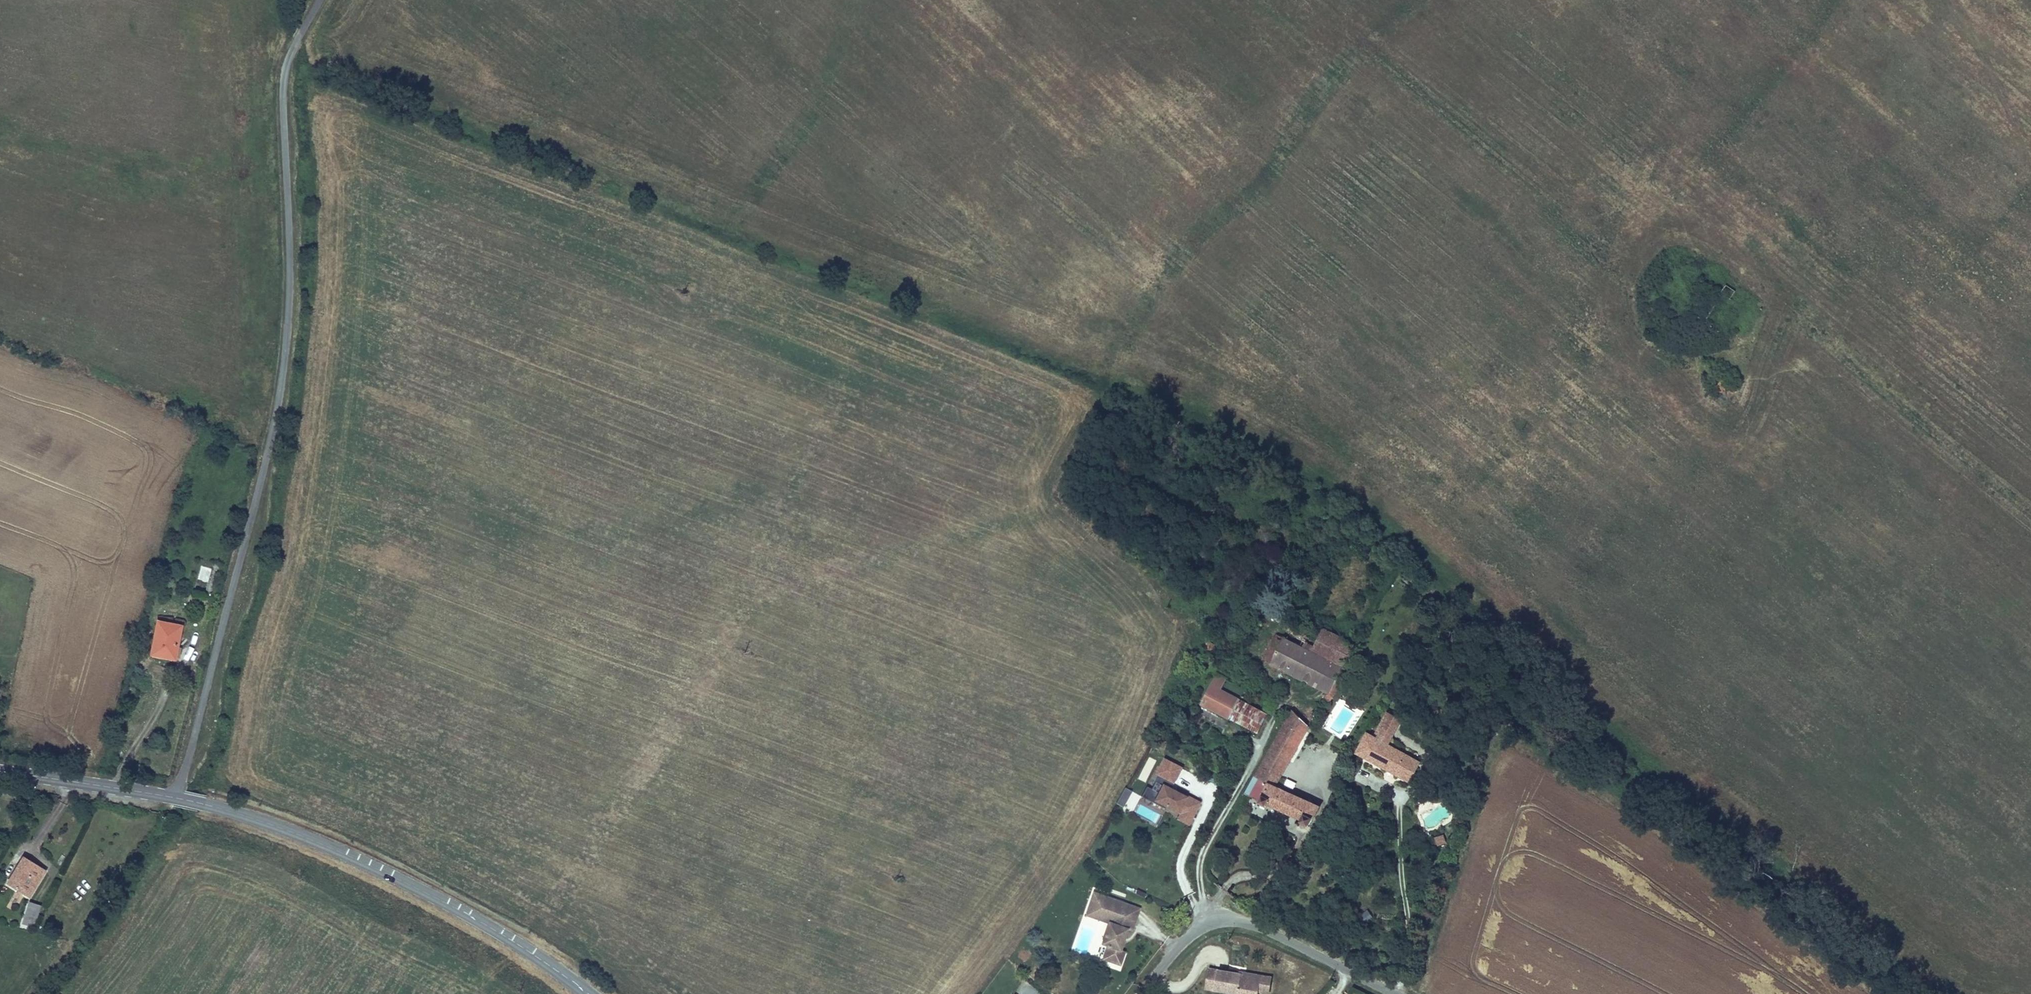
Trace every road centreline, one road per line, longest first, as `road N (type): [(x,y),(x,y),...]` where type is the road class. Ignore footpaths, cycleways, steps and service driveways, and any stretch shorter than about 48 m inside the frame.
road 1 (tertiary): [(0,771),(175,798),(304,837),(467,914),(588,993)]
road 2 (unclassified): [(1145,993),(1199,926),(1228,917),(1388,993)]

